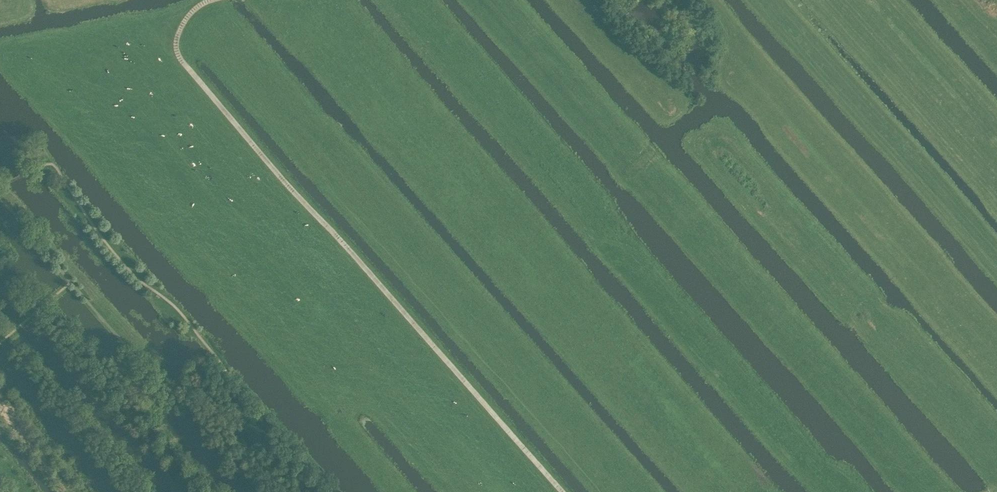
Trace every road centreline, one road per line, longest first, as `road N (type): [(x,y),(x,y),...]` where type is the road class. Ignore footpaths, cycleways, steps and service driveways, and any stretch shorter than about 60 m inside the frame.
road 1 (track): [(470,0),(944,491)]
road 2 (track): [(215,0),(186,22),(174,52),(567,491)]
road 3 (track): [(996,275),(752,0)]

